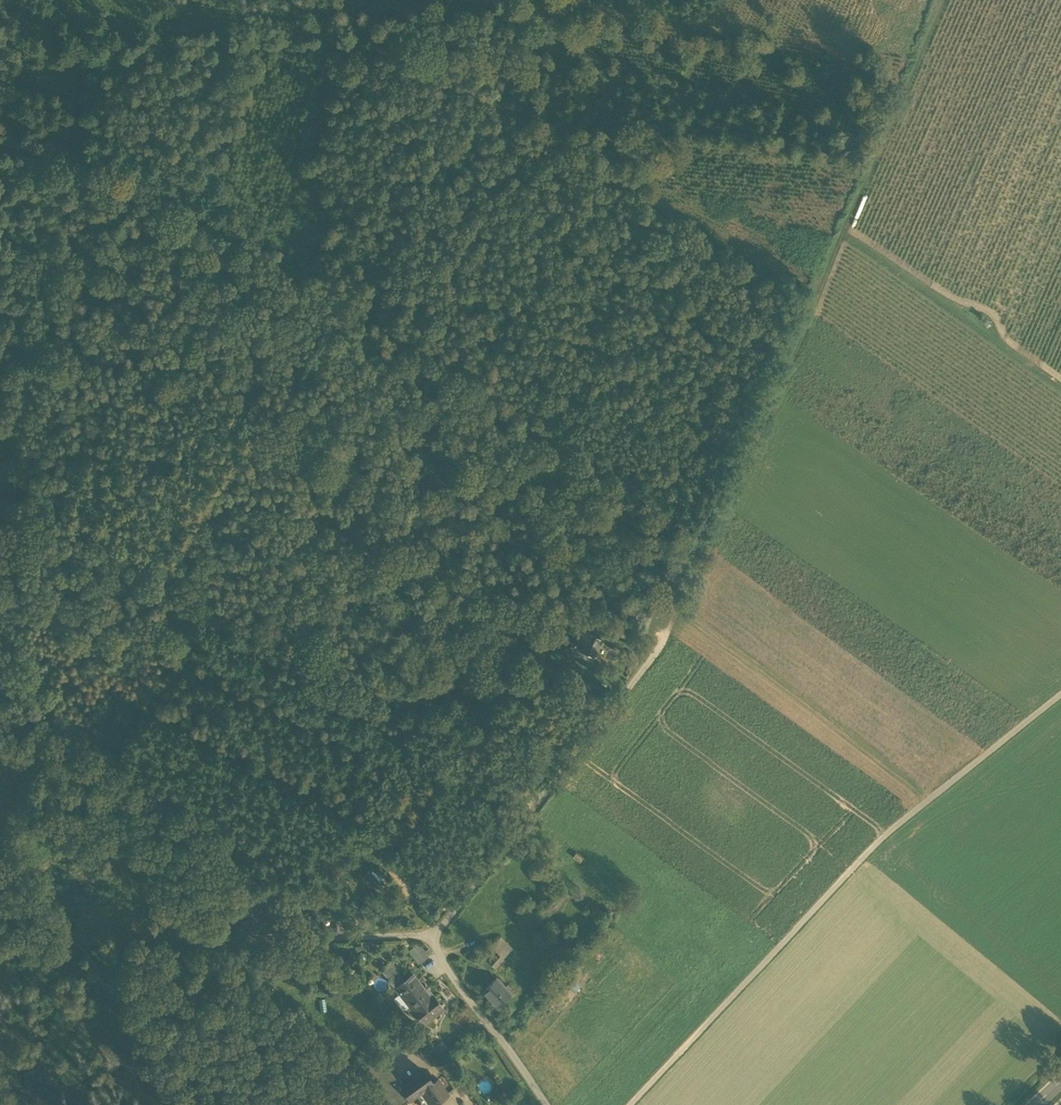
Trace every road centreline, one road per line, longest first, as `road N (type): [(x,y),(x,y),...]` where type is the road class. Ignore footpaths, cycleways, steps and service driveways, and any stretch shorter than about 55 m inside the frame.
road 1 (track): [(943,0),(662,643)]
road 2 (track): [(3,476),(536,805)]
road 3 (track): [(630,1104),(881,838),(1060,692)]
road 4 (track): [(90,0),(53,301),(3,476)]
road 5 (residential): [(662,643),(433,935)]
road 6 (track): [(841,234),(1060,389)]
road 7 (track): [(0,945),(235,939)]
road 8 (residential): [(433,935),(442,961),(547,1104)]
road 9 (residential): [(235,939),(433,935)]

